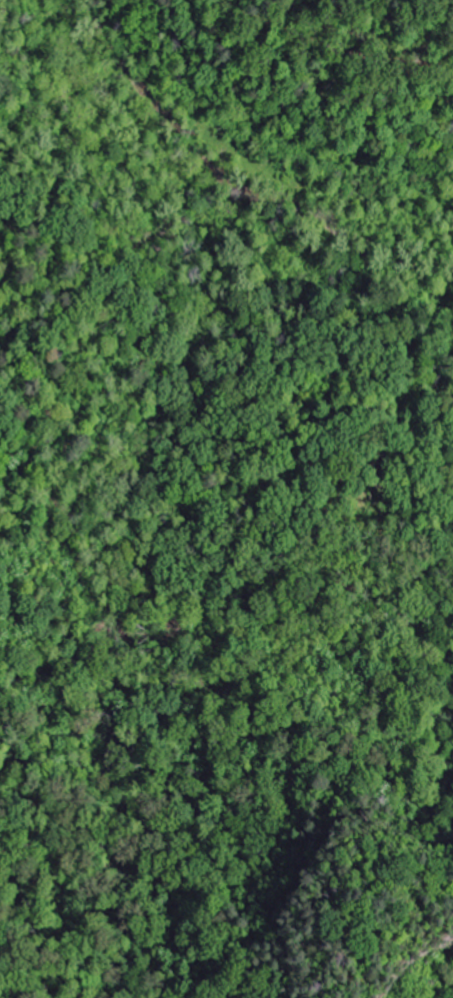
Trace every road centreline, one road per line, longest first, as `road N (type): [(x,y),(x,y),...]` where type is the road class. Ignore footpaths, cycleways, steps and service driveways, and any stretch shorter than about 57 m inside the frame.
road 1 (residential): [(305,0),(386,64),(452,64)]

